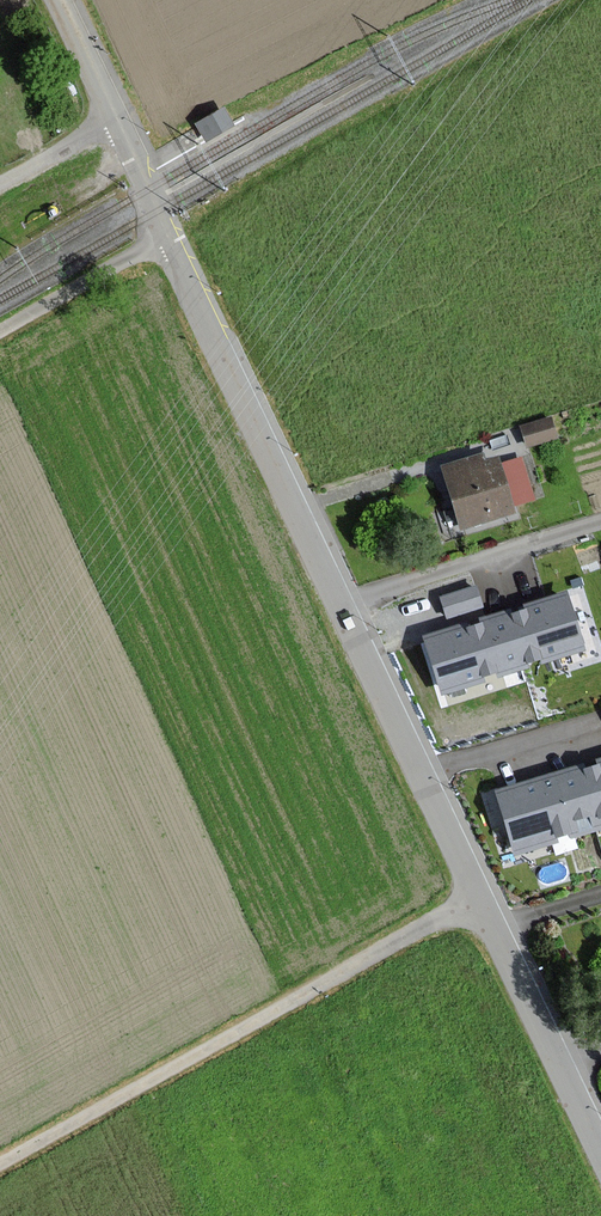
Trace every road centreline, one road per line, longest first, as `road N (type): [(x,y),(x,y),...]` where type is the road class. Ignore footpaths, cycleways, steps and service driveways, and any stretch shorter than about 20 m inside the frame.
road 1 (unclassified): [(59,0),(342,603)]
road 2 (track): [(0,1164),(480,897)]
road 3 (unclassified): [(342,603),(561,1062)]
road 4 (residential): [(342,603),(600,525)]

